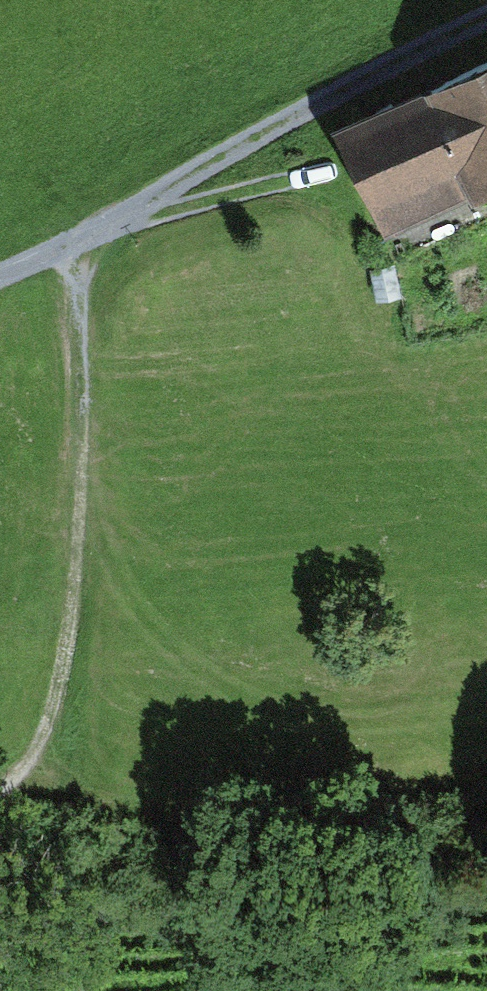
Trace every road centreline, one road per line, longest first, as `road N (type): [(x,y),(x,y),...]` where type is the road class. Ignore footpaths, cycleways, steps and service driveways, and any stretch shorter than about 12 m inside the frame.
road 1 (track): [(0,283),(88,239),(202,167),(486,21)]
road 2 (track): [(34,765),(58,702),(87,430),(88,239)]
road 3 (track): [(34,765),(257,836),(486,813)]
road 4 (track): [(126,215),(321,175)]

